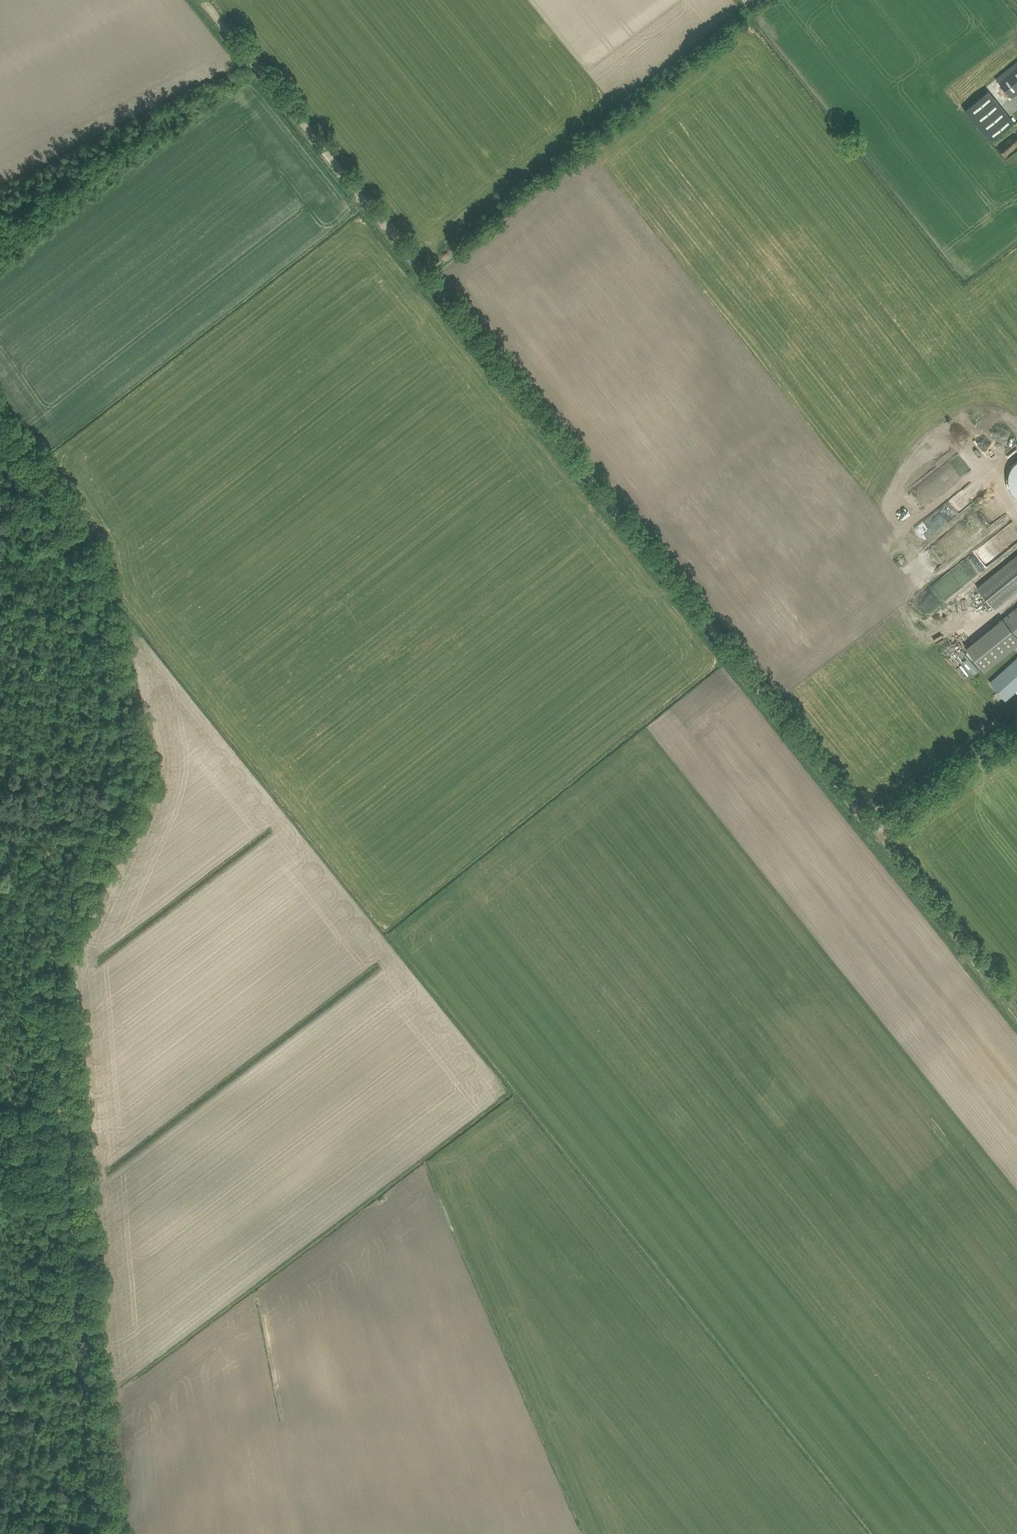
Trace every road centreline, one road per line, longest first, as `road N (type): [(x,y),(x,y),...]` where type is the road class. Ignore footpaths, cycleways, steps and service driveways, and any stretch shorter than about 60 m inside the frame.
road 1 (track): [(1016,1004),(202,0)]
road 2 (track): [(62,1094),(54,993),(59,942),(125,757),(80,549),(0,432)]
road 3 (track): [(103,1533),(62,1094),(0,1097)]
road 4 (unclassified): [(878,829),(1016,724)]

